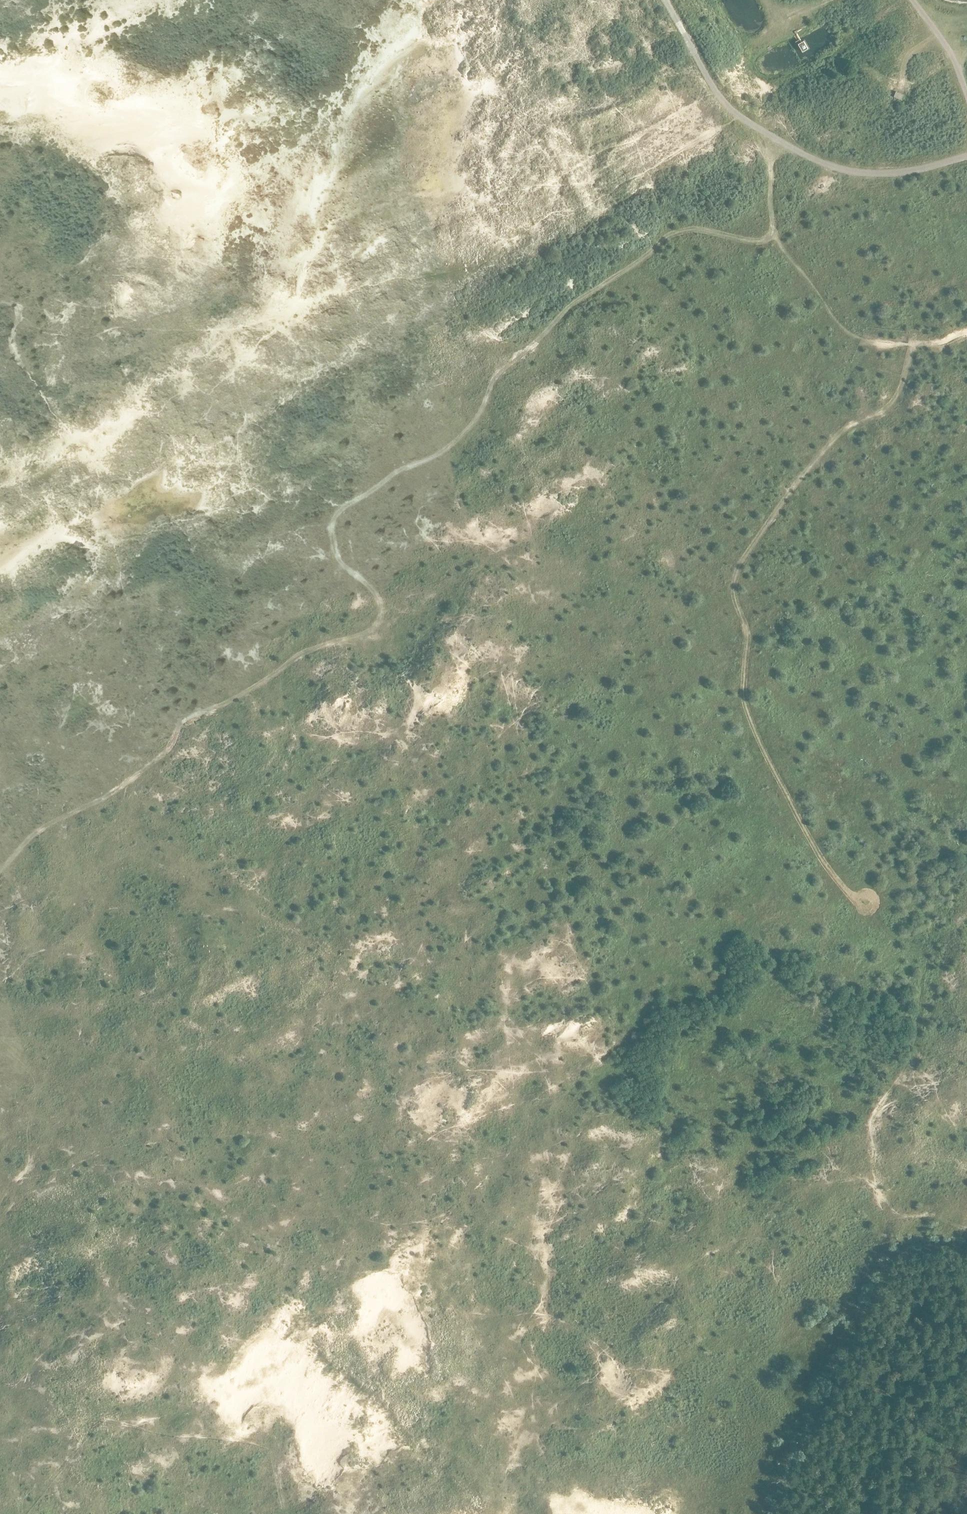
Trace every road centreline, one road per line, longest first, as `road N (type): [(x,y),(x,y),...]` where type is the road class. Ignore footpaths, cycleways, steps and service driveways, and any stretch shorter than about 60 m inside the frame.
road 1 (track): [(966,156),(904,172),(855,172),(802,153),(748,122)]

